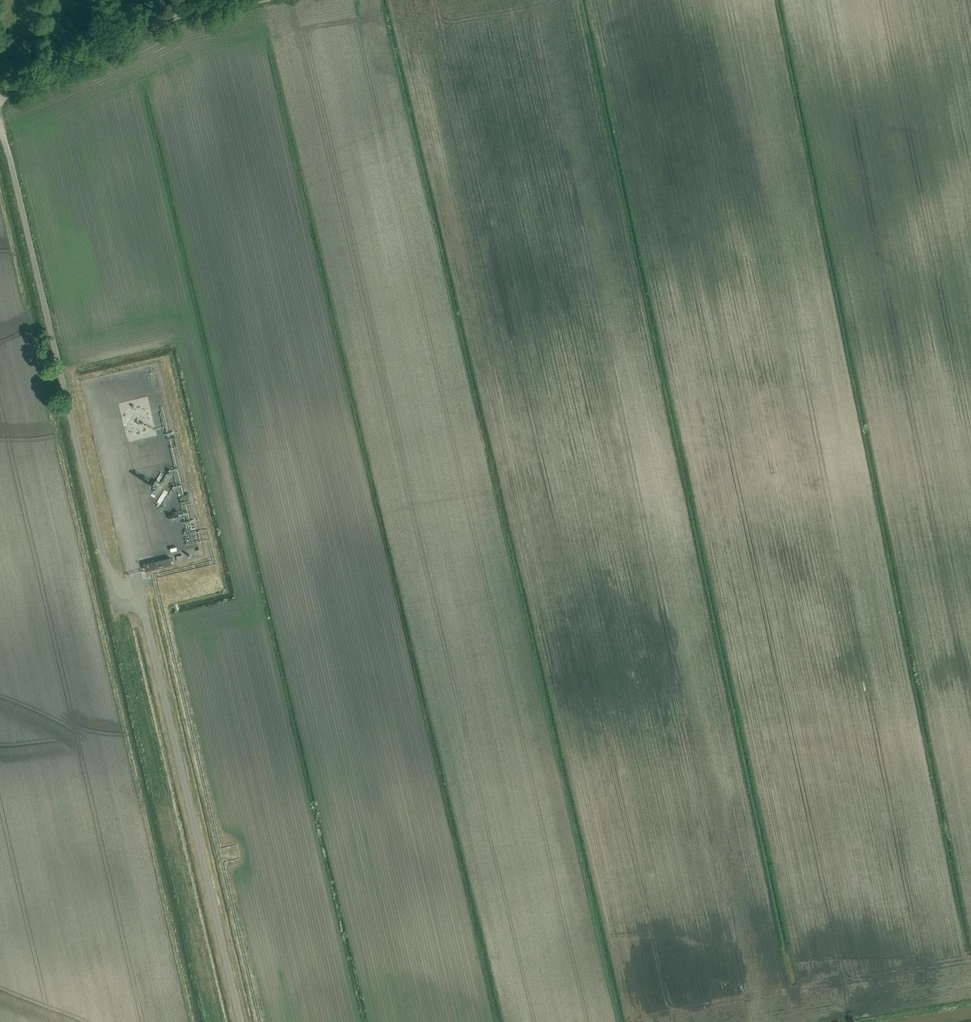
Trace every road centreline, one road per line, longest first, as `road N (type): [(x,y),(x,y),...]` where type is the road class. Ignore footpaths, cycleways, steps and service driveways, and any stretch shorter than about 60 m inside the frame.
road 1 (unclassified): [(0,123),(113,597),(142,604),(241,1021)]
road 2 (unclassified): [(0,99),(184,15),(259,0)]

